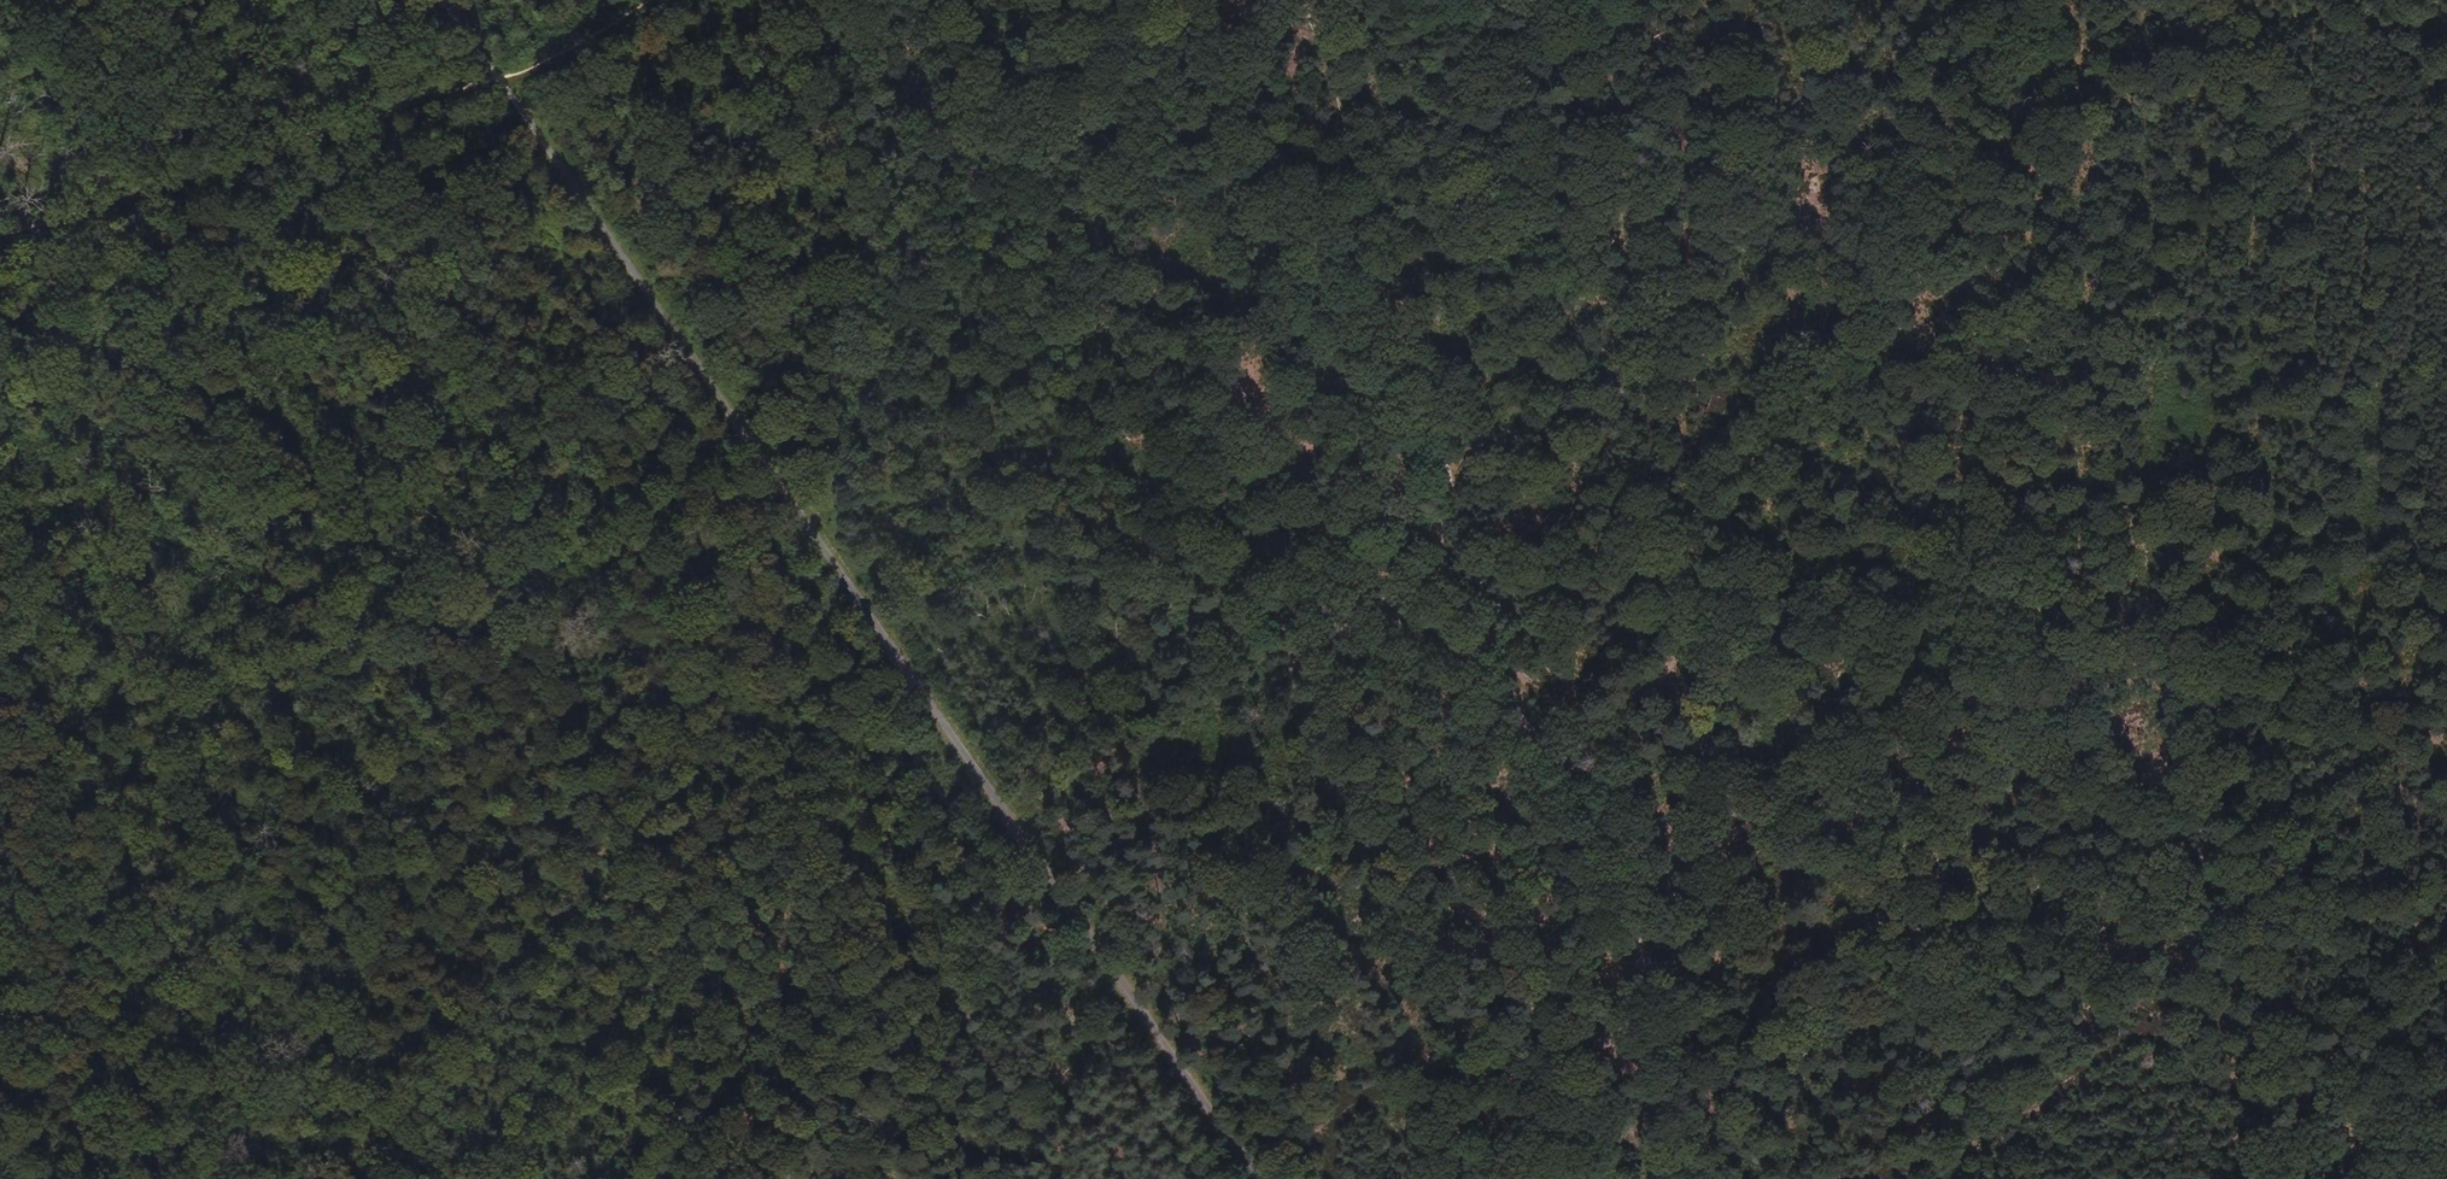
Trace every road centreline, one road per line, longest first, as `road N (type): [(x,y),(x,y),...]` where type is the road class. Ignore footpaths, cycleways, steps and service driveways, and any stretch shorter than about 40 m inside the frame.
road 1 (track): [(500,77),(1255,1178)]

